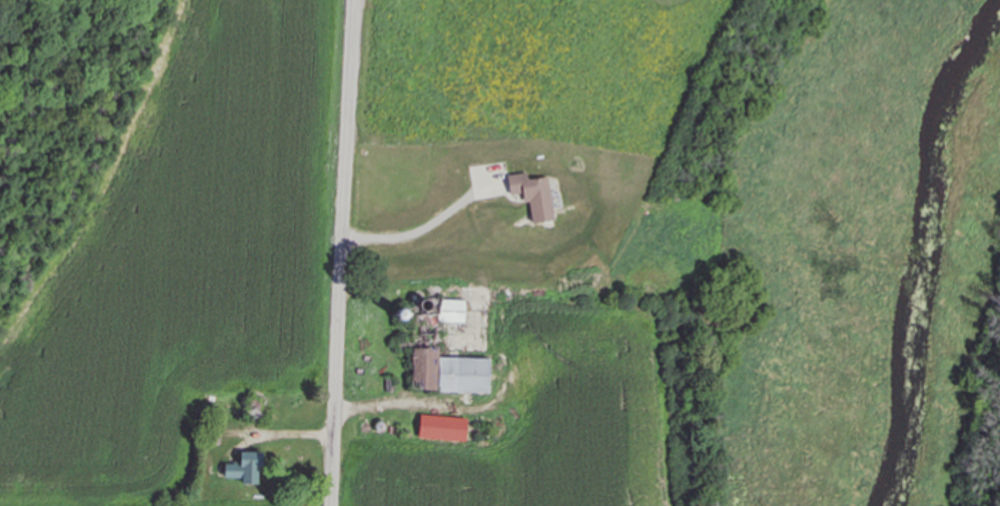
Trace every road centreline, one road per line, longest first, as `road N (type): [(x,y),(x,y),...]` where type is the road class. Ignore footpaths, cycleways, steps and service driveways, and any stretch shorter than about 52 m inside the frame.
road 1 (residential): [(331,505),(355,0)]

